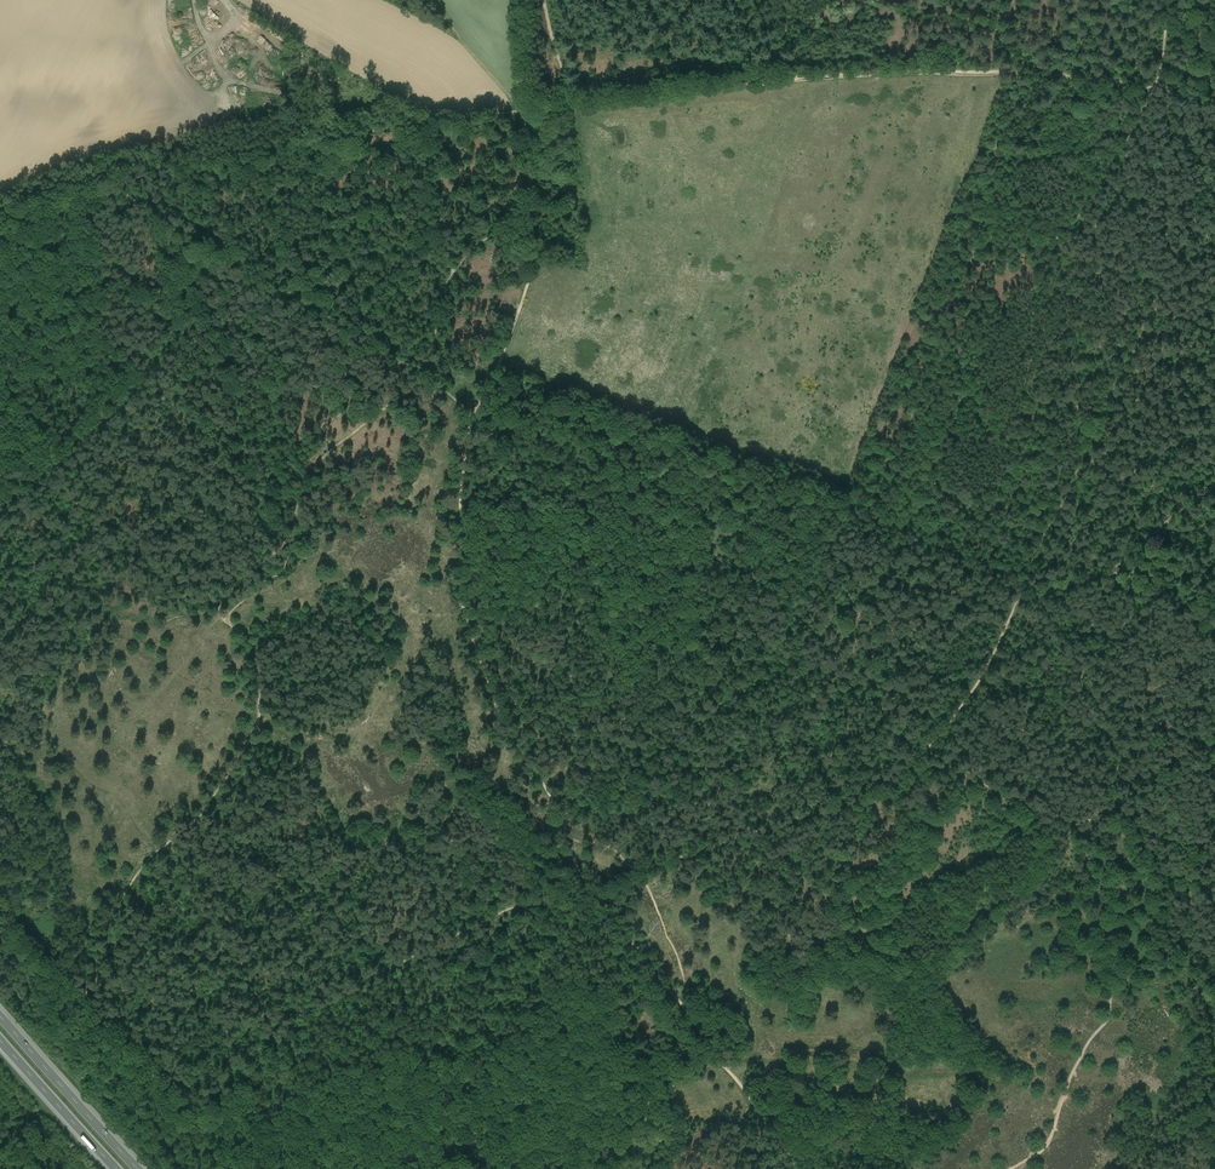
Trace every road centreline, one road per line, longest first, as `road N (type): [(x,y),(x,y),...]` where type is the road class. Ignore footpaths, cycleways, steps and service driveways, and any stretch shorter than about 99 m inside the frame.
road 1 (track): [(187,1093),(218,1096),(336,998),(416,955),(499,914),(590,888),(694,1022)]
road 2 (track): [(710,87),(954,70),(1109,80),(1214,105)]
road 3 (track): [(1020,580),(1114,400),(1214,176)]
road 4 (track): [(474,412),(461,497),(466,618),(499,714),(566,833)]
road 5 (track): [(474,412),(106,175)]
road 6 (track): [(566,833),(590,888),(872,796),(924,753)]
road 7 (track): [(858,507),(496,370)]
road 8 (track): [(230,625),(241,628),(257,656),(259,720),(204,810),(161,847),(99,934)]
road 9 (track): [(417,384),(306,478),(288,536),(221,603),(230,625)]
road 10 (track): [(530,197),(471,249),(445,287),(417,384)]
road 11 (motorway): [(138,1168),(0,1018)]
road 12 (track): [(99,934),(94,979),(104,1019),(187,1093)]
road 13 (track): [(924,753),(987,668),(1016,598)]
road 14 (track): [(530,197),(531,270),(496,370)]
road 15 (motorway): [(0,1041),(114,1168)]
road 16 (track): [(710,87),(570,104)]

